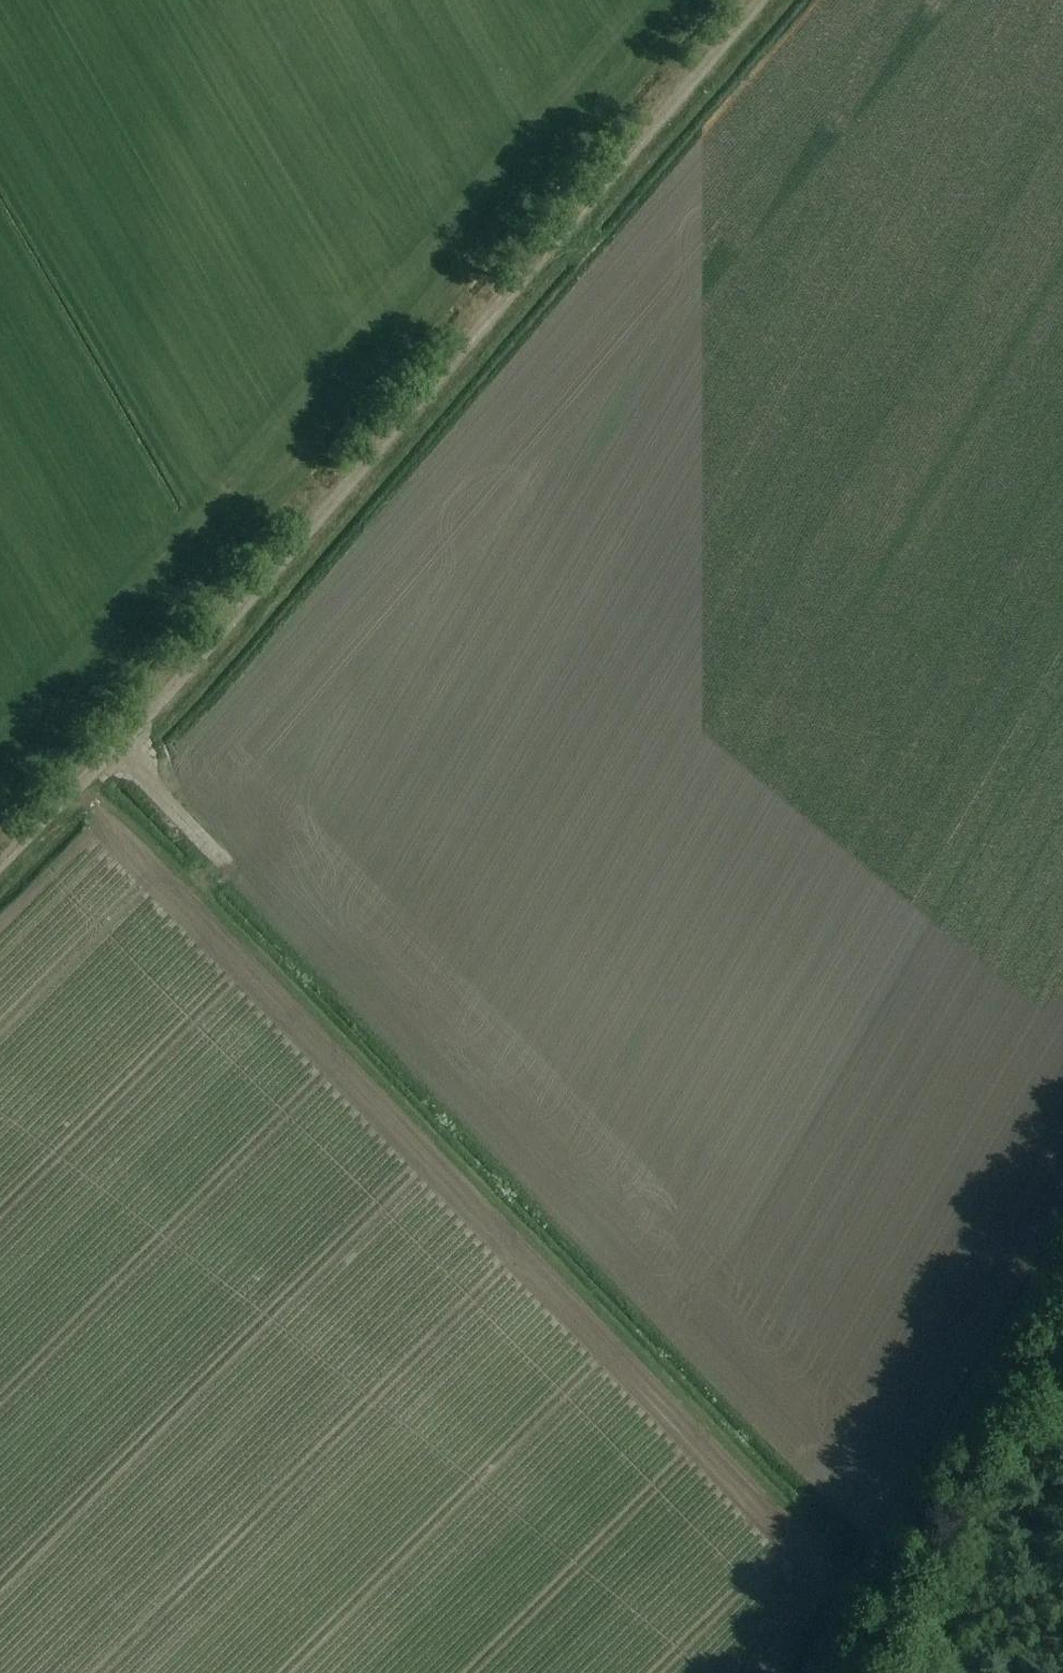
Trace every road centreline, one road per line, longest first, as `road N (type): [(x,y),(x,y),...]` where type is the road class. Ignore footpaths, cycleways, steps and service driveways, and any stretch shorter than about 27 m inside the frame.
road 1 (unclassified): [(0,862),(287,559),(762,0)]
road 2 (track): [(1062,1242),(883,1550)]
road 3 (track): [(1062,1614),(883,1550)]
road 4 (track): [(814,1665),(883,1550)]

